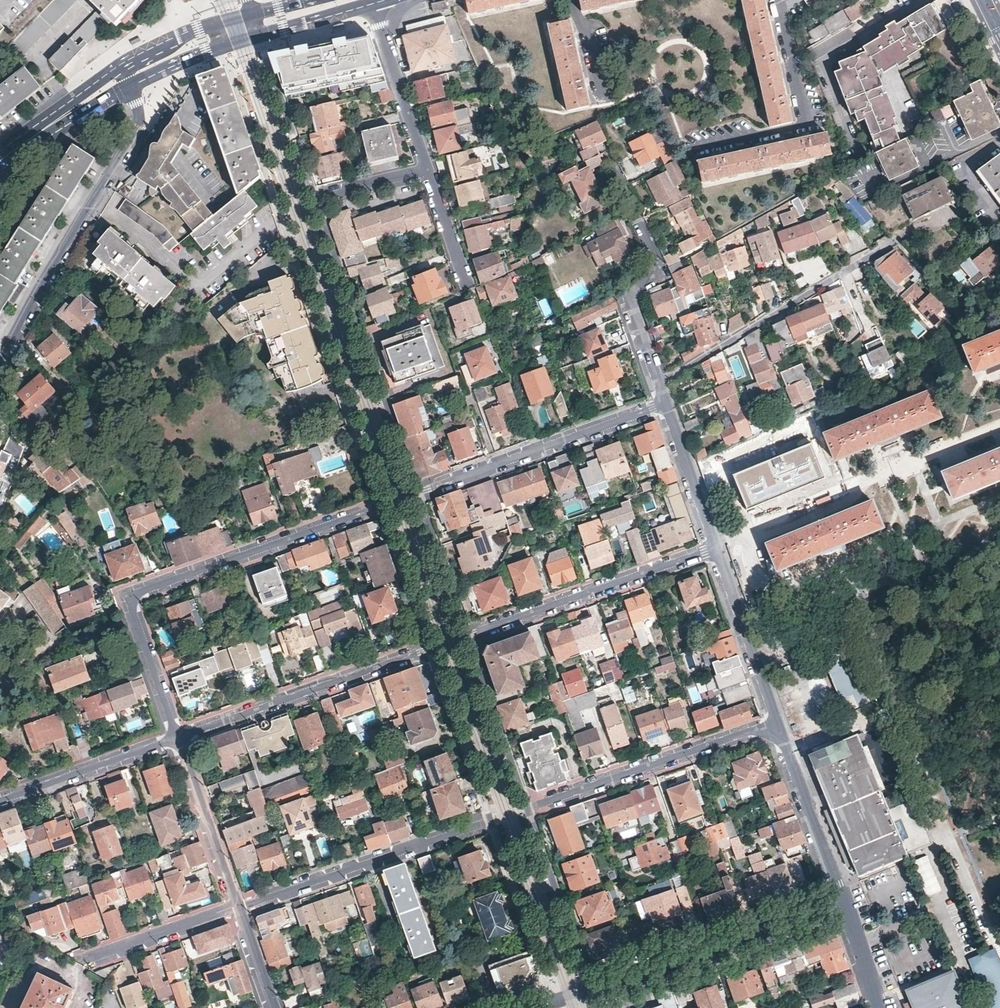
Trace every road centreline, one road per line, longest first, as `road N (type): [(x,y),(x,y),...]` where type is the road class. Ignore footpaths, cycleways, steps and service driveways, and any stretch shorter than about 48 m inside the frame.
road 1 (residential): [(223,49),(383,506)]
road 2 (residential): [(383,506),(128,598),(179,737)]
road 3 (residential): [(317,199),(420,493)]
road 4 (residential): [(125,90),(138,125),(0,360)]
road 5 (residential): [(892,242),(659,384)]
road 6 (residential): [(846,911),(589,988)]
road 7 (residential): [(491,820),(238,907)]
road 8 (residential): [(179,737),(431,649)]
road 9 (residential): [(470,635),(718,547)]
road 10 (residential): [(776,722),(528,809)]
road 11 (residential): [(659,384),(629,296),(660,266),(607,152)]
road 12 (residential): [(665,404),(420,493)]
road 13 (residential): [(686,153),(802,126),(775,0)]
road 14 (residential): [(846,911),(776,722)]
road 15 (residential): [(179,737),(0,802)]
road 16 (residential): [(553,1000),(491,820)]
road 17 (residential): [(528,809),(589,988)]
road 18 (primary): [(184,35),(115,69),(32,138)]
road 19 (residential): [(776,722),(718,547)]
road 20 (residential): [(470,635),(528,809)]
road 21 (residential): [(491,820),(431,649)]
road 22 (residential): [(179,737),(238,907)]
road 23 (residential): [(379,1),(384,42),(427,168)]
road 24 (residential): [(75,962),(238,907)]
road 25 (residential): [(258,38),(317,199)]
road 26 (residential): [(718,547),(665,404)]
road 27 (residential): [(431,649),(383,506)]
road 28 (residential): [(420,493),(470,635)]
road 29 (primary): [(258,38),(379,1)]
road 30 (residential): [(427,168),(470,285)]

